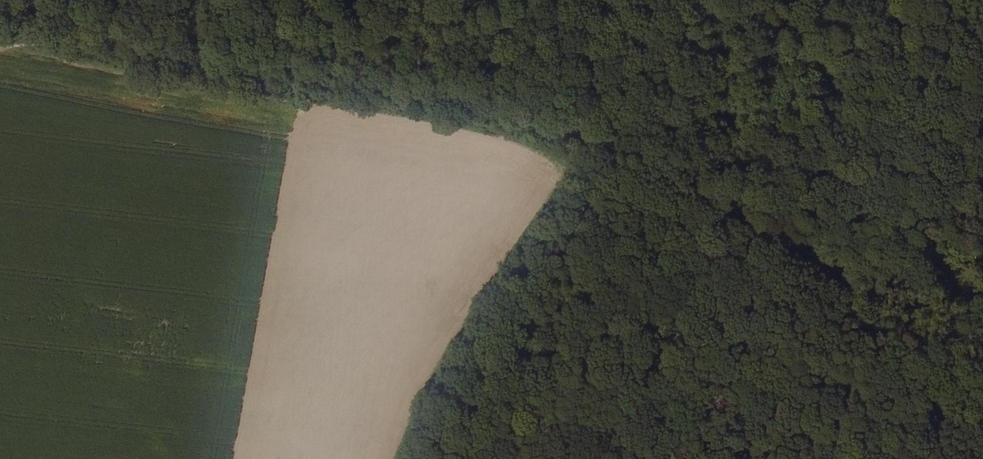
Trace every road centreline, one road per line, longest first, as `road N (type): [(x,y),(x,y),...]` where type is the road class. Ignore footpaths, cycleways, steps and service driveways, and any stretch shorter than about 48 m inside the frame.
road 1 (track): [(0,40),(199,69),(597,155)]
road 2 (track): [(982,355),(735,215),(597,155)]
road 3 (track): [(597,155),(539,211),(493,274),(427,380),(390,458)]

